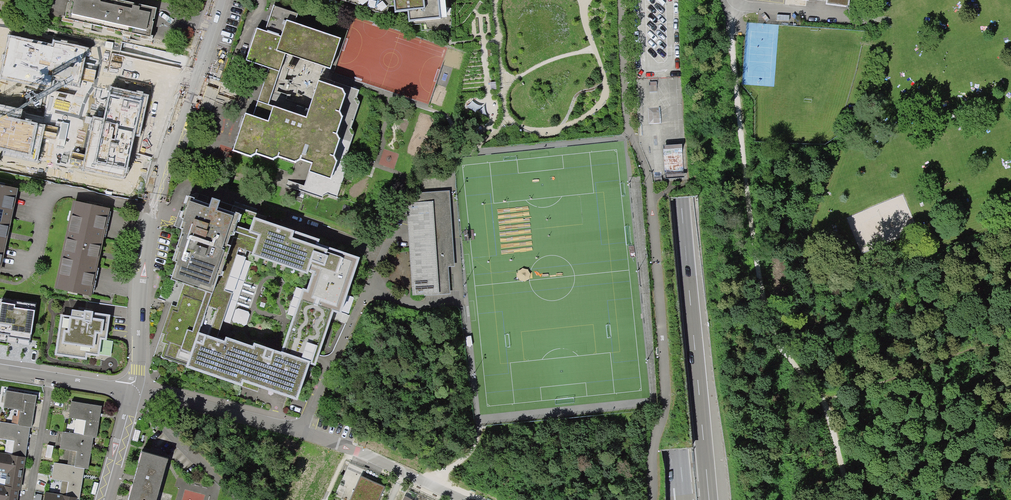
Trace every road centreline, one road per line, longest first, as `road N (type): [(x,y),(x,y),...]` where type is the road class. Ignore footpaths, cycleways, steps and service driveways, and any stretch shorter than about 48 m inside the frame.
road 1 (track): [(855,499),(826,398),(777,344),(763,301),(729,9)]
road 2 (track): [(624,0),(625,118),(647,175),(668,409),(655,499)]
road 3 (motorway): [(649,0),(680,483)]
road 4 (motorway): [(708,482),(671,0)]
road 5 (residential): [(215,0),(151,208),(132,391)]
road 6 (residential): [(302,432),(132,391)]
road 7 (track): [(132,391),(239,499)]
road 8 (residential): [(0,369),(132,391)]

